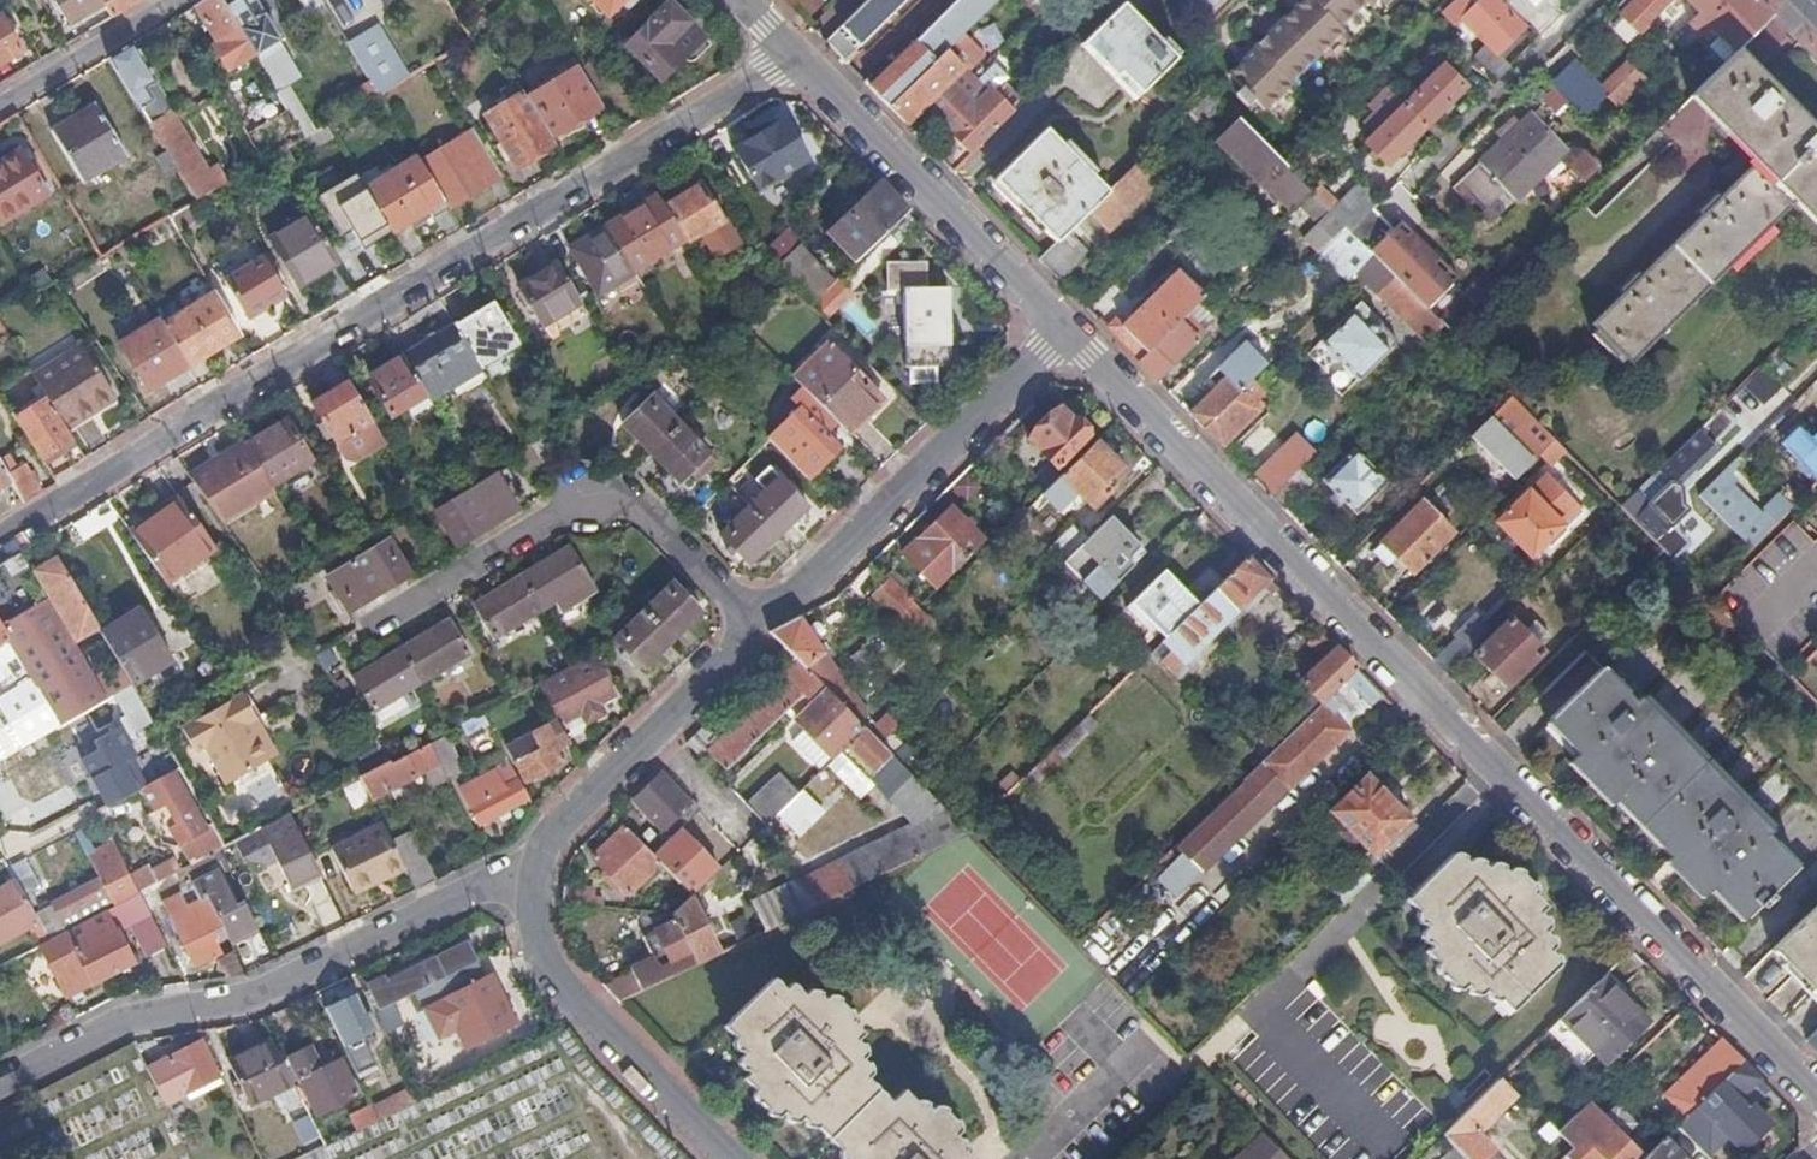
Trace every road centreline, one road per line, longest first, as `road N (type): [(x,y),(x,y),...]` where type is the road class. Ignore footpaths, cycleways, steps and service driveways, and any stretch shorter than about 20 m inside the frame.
road 1 (residential): [(1816,1093),(1068,331)]
road 2 (residential): [(797,54),(0,539)]
road 3 (residential): [(0,1088),(129,1021),(262,995),(506,882),(537,858)]
road 4 (residential): [(374,626),(589,497),(634,502),(751,626)]
road 5 (residential): [(751,626),(795,597),(1068,331)]
road 6 (residential): [(1068,331),(797,54)]
road 7 (residential): [(734,1158),(568,991),(538,923),(537,858)]
road 8 (residential): [(537,858),(741,651),(751,626)]
road 9 (residential): [(1588,0),(1415,178)]
road 10 (residential): [(0,103),(174,0)]

